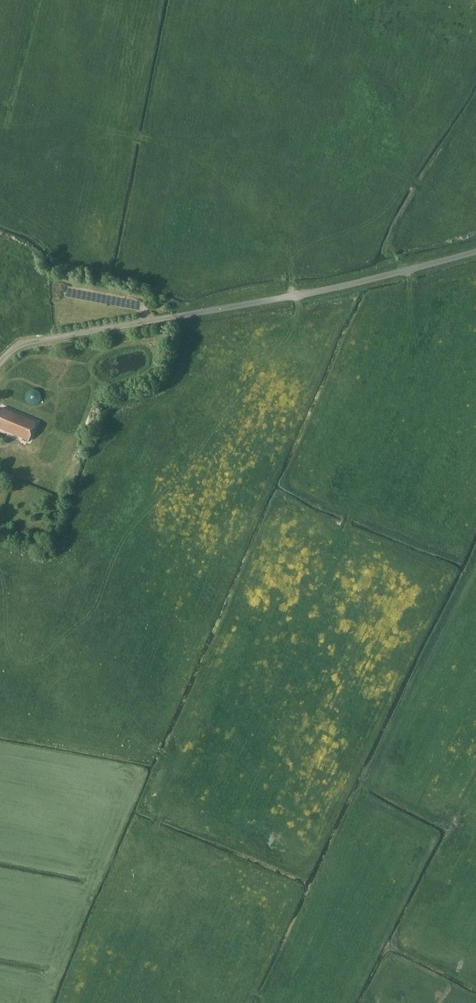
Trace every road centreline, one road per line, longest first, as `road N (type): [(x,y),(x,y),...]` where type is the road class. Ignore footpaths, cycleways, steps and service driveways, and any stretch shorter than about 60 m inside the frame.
road 1 (unclassified): [(475,251),(173,317)]

